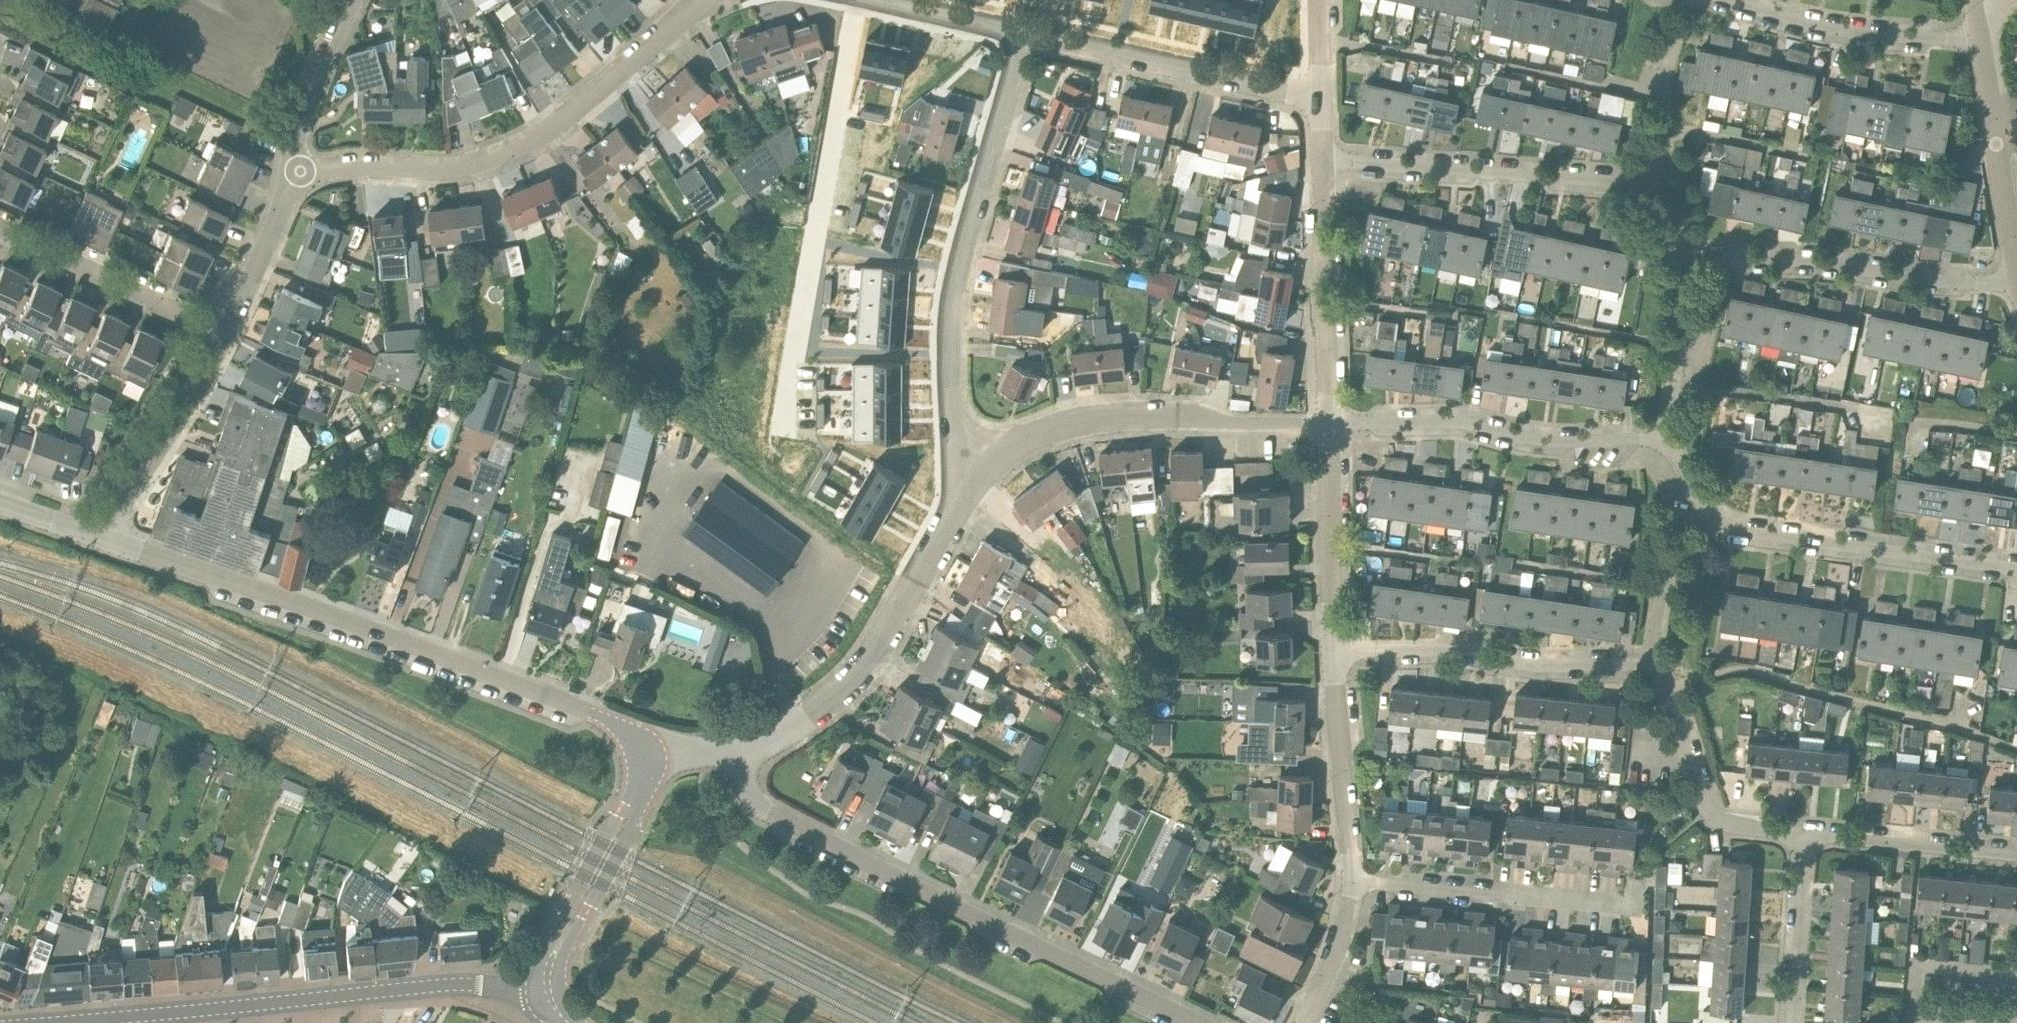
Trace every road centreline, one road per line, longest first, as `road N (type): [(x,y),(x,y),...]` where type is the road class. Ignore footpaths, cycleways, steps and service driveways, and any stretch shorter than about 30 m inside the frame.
road 1 (residential): [(645,752),(629,731),(587,713),(107,539)]
road 2 (residential): [(1200,1022),(771,814),(749,795),(739,751)]
road 3 (tertiary): [(68,1022),(434,986),(548,993)]
road 4 (residential): [(294,170),(449,168),(509,150),(560,121),(701,0)]
road 5 (residential): [(986,470),(958,437),(951,410),(950,333),(1018,36)]
road 6 (residential): [(2016,569),(1723,527),(1665,438)]
road 7 (residential): [(739,751),(809,716),(849,683),(986,470)]
road 8 (residential): [(986,470),(1059,428),(1329,425)]
road 9 (residential): [(1665,438),(1532,439),(1449,422),(1329,425)]
road 10 (residential): [(1682,256),(2016,285)]
road 11 (residential): [(1322,160),(1655,183)]
road 12 (residential): [(1336,651),(1460,650),(1548,666),(1656,664)]
road 13 (residential): [(1320,101),(1018,36)]
road 14 (residential): [(1633,885),(1632,907),(1354,881)]
road 15 (residential): [(1329,425),(1322,160)]
road 16 (residential): [(548,993),(552,957),(644,780),(645,752)]
road 17 (residential): [(1656,664),(1709,811),(1739,827),(1807,835)]
road 18 (residential): [(228,334),(0,229)]
road 19 (residential): [(1978,40),(1815,22),(1732,0)]
road 20 (residential): [(107,539),(228,334)]
road 21 (unclassified): [(2016,272),(1978,40)]
road 22 (residential): [(1354,881),(1336,651)]
road 23 (residential): [(1336,651),(1329,425)]
road 24 (residential): [(1807,835),(2016,856)]
road 25 (residential): [(1807,835),(1795,1022)]
road 26 (residential): [(354,0),(297,133),(294,170)]
road 27 (residential): [(228,334),(294,170)]
road 28 (residential): [(1018,36),(871,0)]
road 29 (residential): [(1306,1022),(1354,881)]

